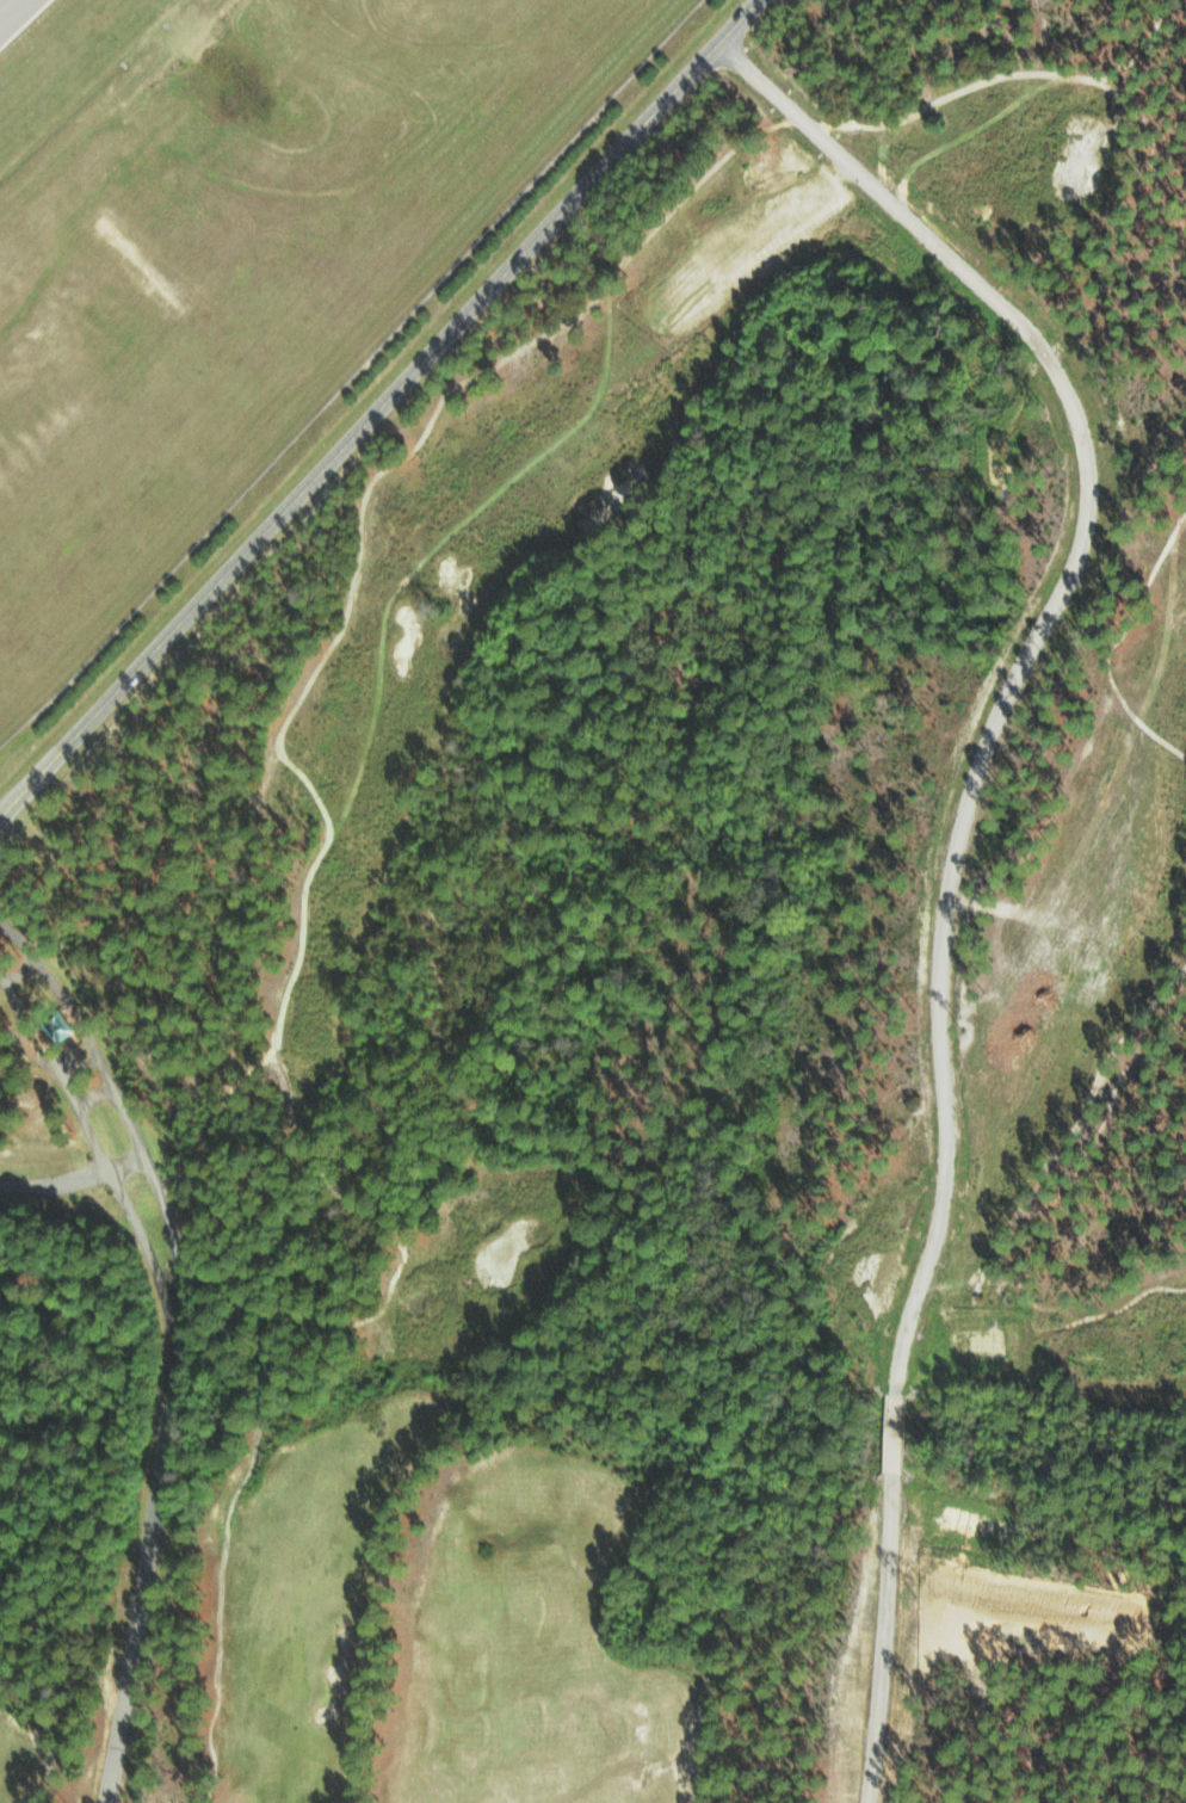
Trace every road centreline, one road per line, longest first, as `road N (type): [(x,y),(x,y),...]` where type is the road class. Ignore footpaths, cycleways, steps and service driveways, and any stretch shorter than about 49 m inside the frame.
road 1 (tertiary): [(763,0),(0,819)]
road 2 (residential): [(105,1802),(177,1335)]
road 3 (residential): [(177,1335),(178,1274),(155,1186),(67,1001),(0,924)]
road 4 (residential): [(0,976),(109,1169),(177,1335)]
road 5 (residential): [(142,1156),(72,1181),(0,1188)]

